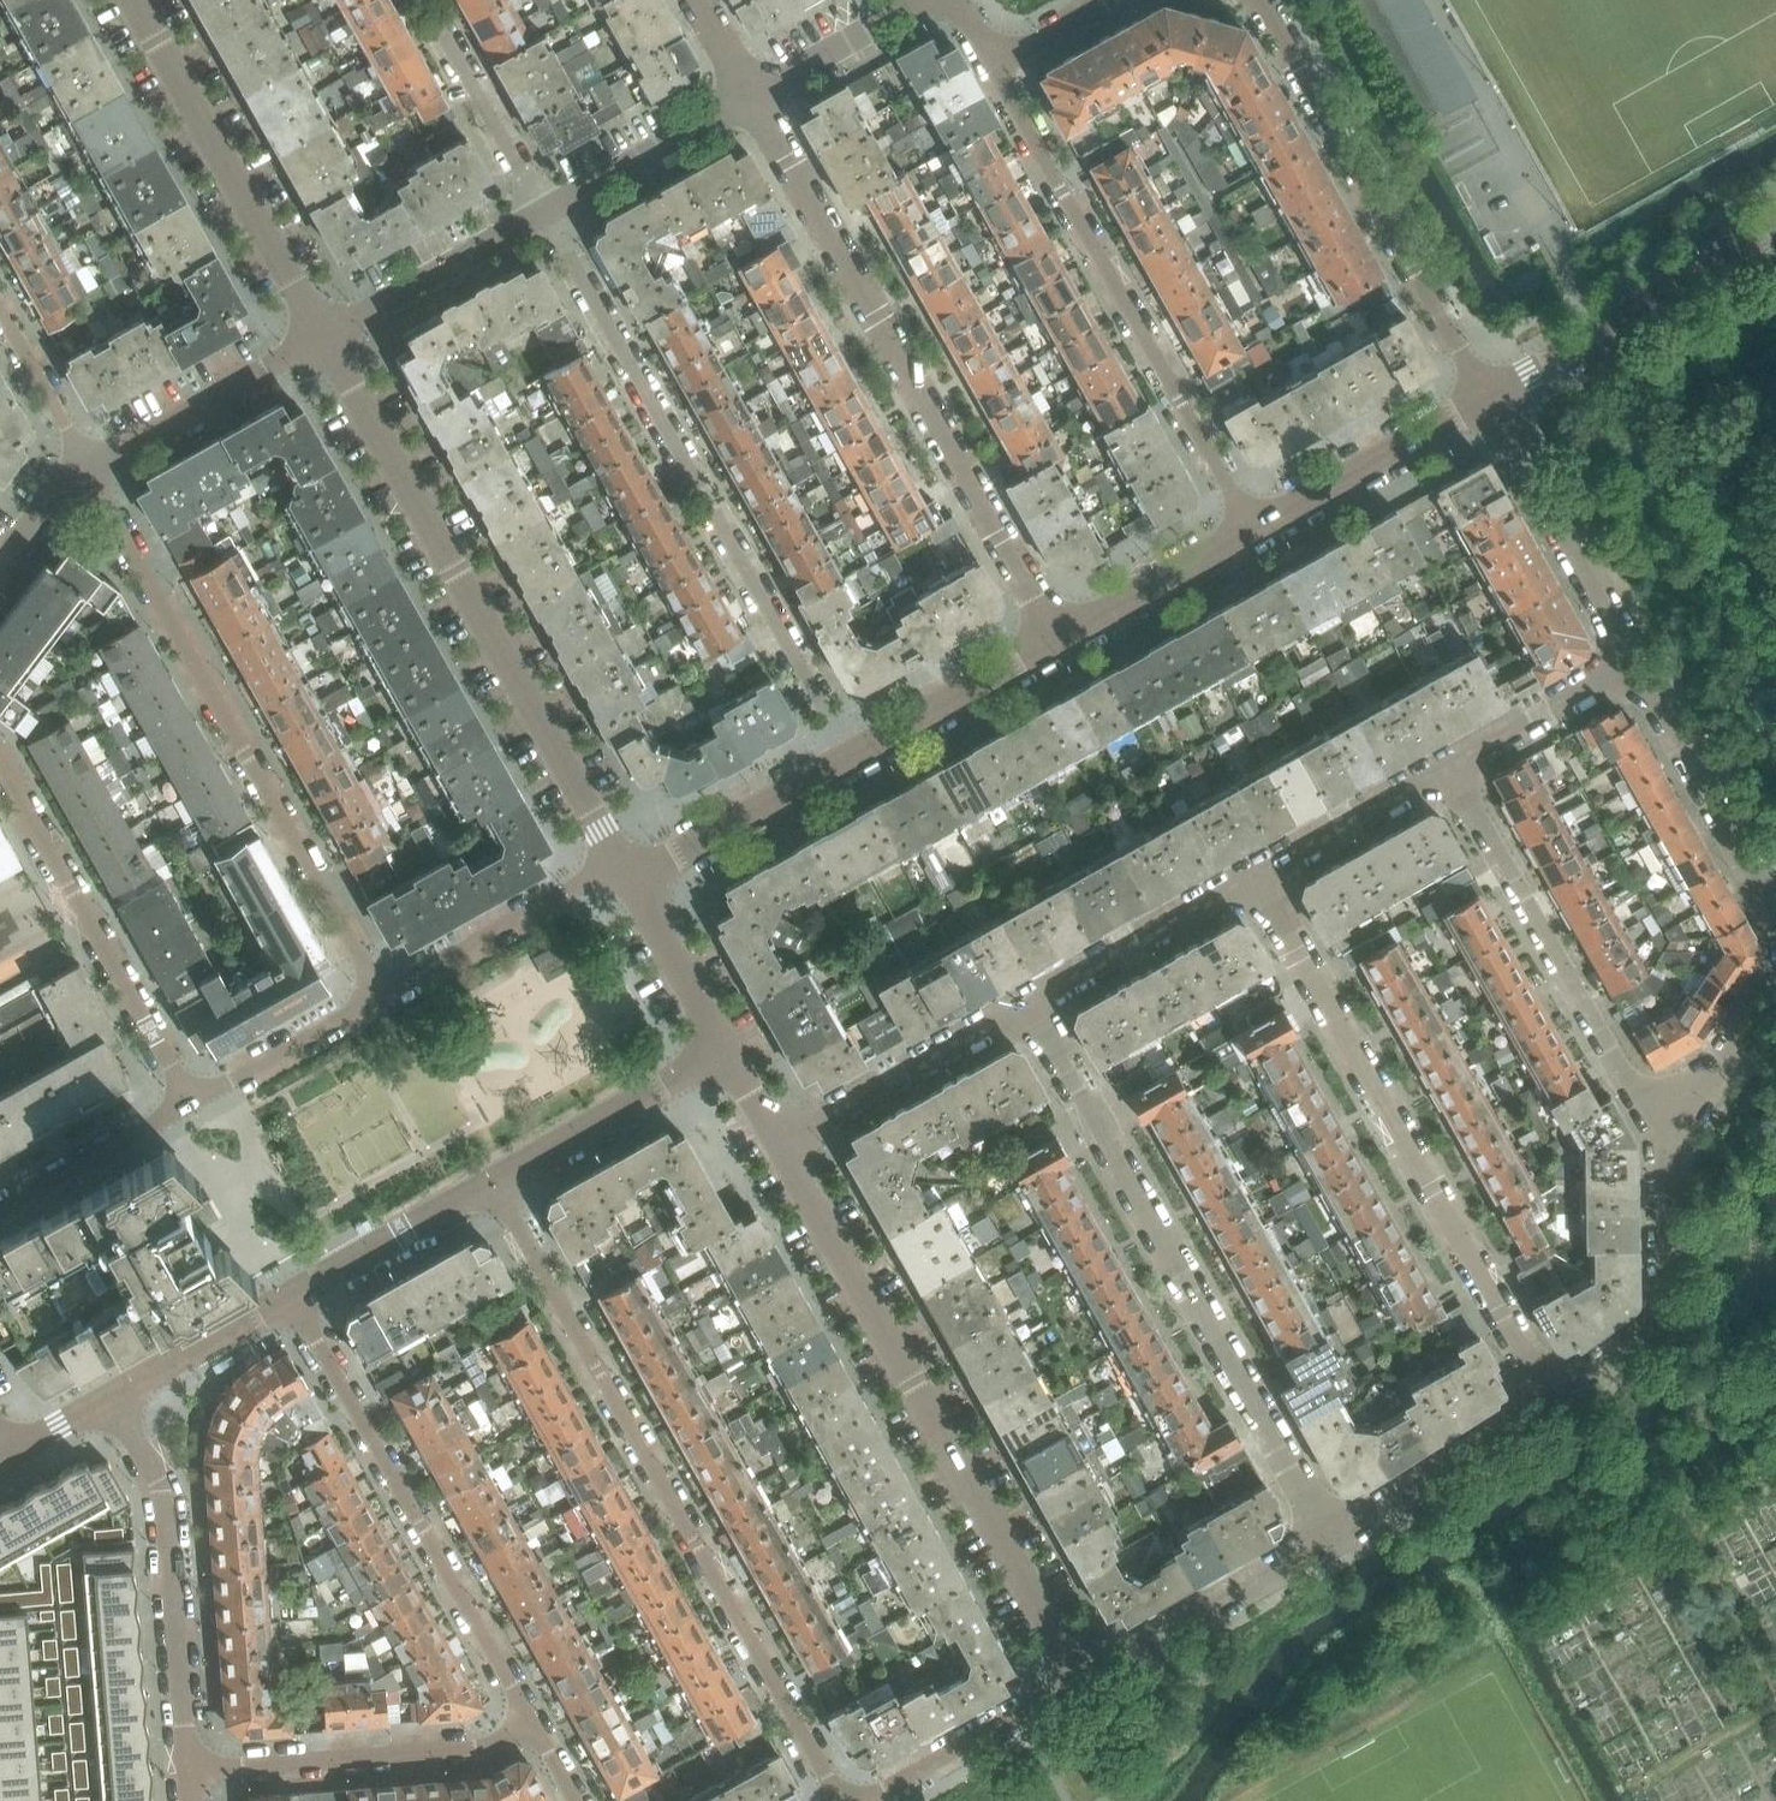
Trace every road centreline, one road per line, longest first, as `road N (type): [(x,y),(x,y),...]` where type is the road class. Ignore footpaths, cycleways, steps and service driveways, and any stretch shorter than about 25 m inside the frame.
road 1 (residential): [(842,1800),(491,1183)]
road 2 (residential): [(851,757),(544,213)]
road 3 (residential): [(1057,640),(751,97)]
road 4 (residential): [(624,872),(322,338)]
road 5 (residential): [(1081,1679),(781,1148)]
road 6 (residential): [(1330,1536),(1029,1006)]
road 7 (residential): [(87,471),(382,996)]
road 8 (residential): [(1550,1397),(1255,878)]
road 9 (residential): [(991,67),(1253,530)]
road 10 (residential): [(292,1297),(532,1722)]
road 11 (residential): [(1486,398),(1261,0)]
road 12 (residential): [(1448,769),(1617,1068),(1678,1131)]
road 13 (residential): [(322,338),(132,0)]
road 14 (residential): [(0,765),(190,1103)]
road 15 (residential): [(187,1770),(164,1501),(111,1398)]
road 16 (residential): [(187,1770),(475,1747),(532,1722)]
road 17 (unclassified): [(1486,398),(1775,235)]
road 18 (residential): [(1550,1397),(1663,1313),(1665,1167),(1678,1131)]
road 19 (residential): [(1636,661),(1486,398)]
road 20 (residential): [(1081,1679),(1330,1536)]
road 21 (residential): [(781,1148),(1029,1006)]
road 22 (residential): [(1775,910),(1636,661)]
road 23 (residential): [(382,996),(563,893),(624,872)]
road 24 (residential): [(87,471),(322,338)]
road 25 (unclassified): [(491,1183),(725,1050)]
road 26 (unclassified): [(1253,530),(1486,398)]
road 27 (residential): [(1330,1536),(1550,1397)]
road 28 (residential): [(1029,1006),(1255,878)]
road 29 (unclassified): [(624,872),(667,859),(851,757)]
road 30 (residential): [(322,338),(544,213)]
road 31 (residential): [(863,1800),(1081,1679)]
road 32 (residential): [(544,213),(424,0)]
road 33 (residential): [(544,213),(751,97)]
road 34 (unclassified): [(851,757),(1057,640)]
road 35 (unclassified): [(292,1297),(491,1183)]
road 36 (unclassified): [(1057,640),(1253,530)]
road 37 (residential): [(1255,878),(1448,769)]
road 38 (residential): [(190,1103),(382,996)]
road 39 (residential): [(0,1210),(190,1103)]
road 40 (residential): [(1448,769),(1636,661)]
road 41 (residential): [(111,1398),(292,1297)]
road 42 (unclassified): [(725,1050),(624,872)]
road 43 (residential): [(751,97),(921,0)]
road 44 (residential): [(0,310),(87,471)]
road 45 (residential): [(1678,1131),(1775,985)]
road 46 (residential): [(1112,0),(991,67)]
road 47 (residential): [(0,563),(57,490),(87,471)]

